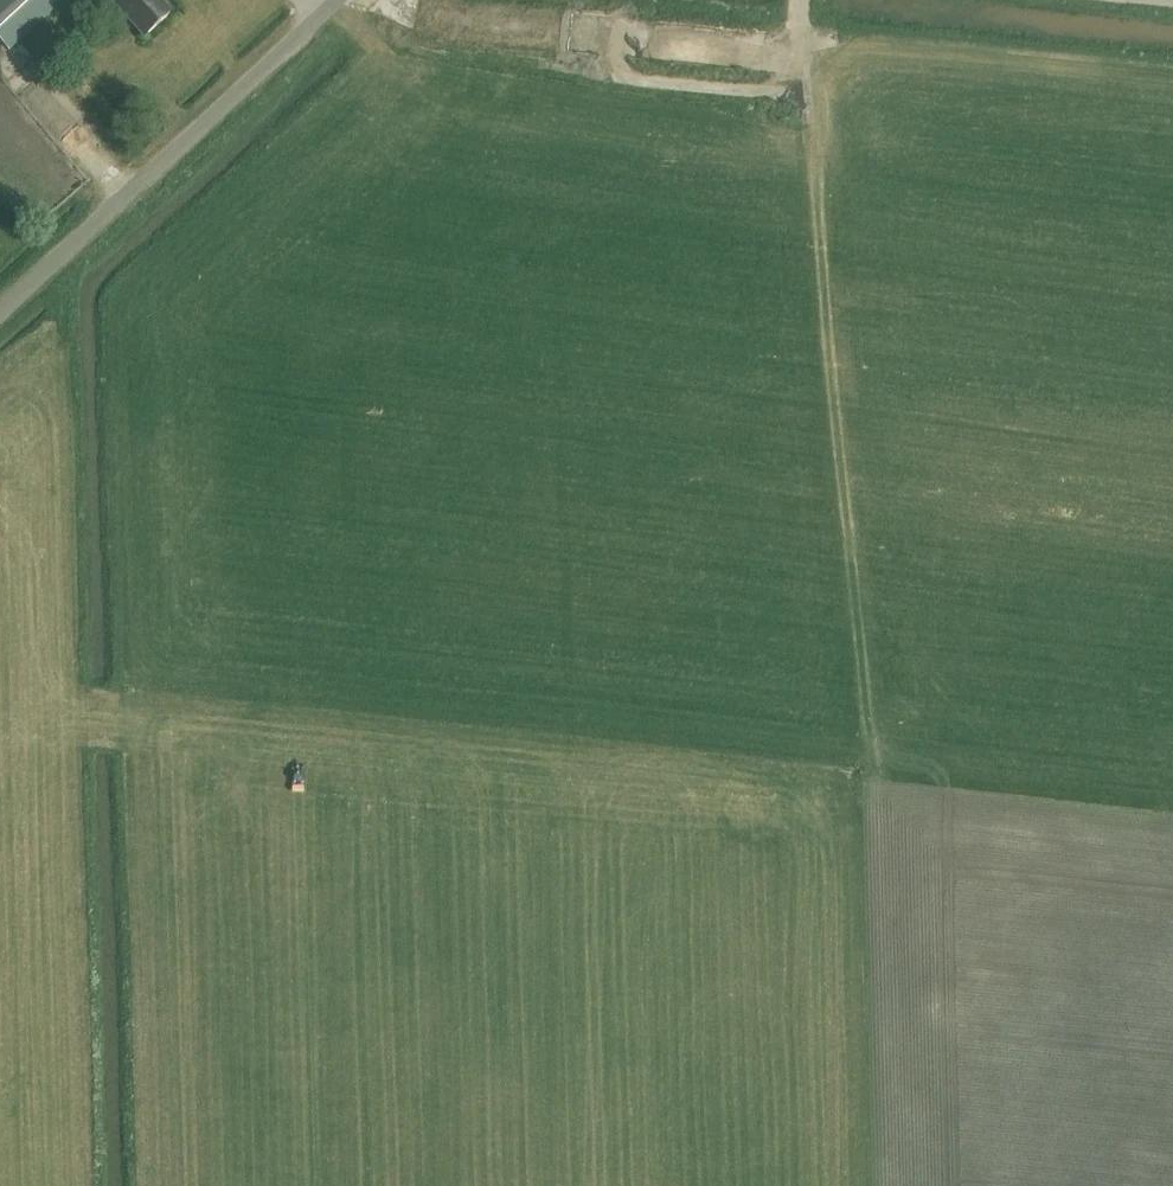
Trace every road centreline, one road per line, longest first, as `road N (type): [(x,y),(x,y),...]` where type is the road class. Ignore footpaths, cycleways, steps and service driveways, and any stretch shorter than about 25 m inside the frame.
road 1 (unclassified): [(0,310),(334,0)]

